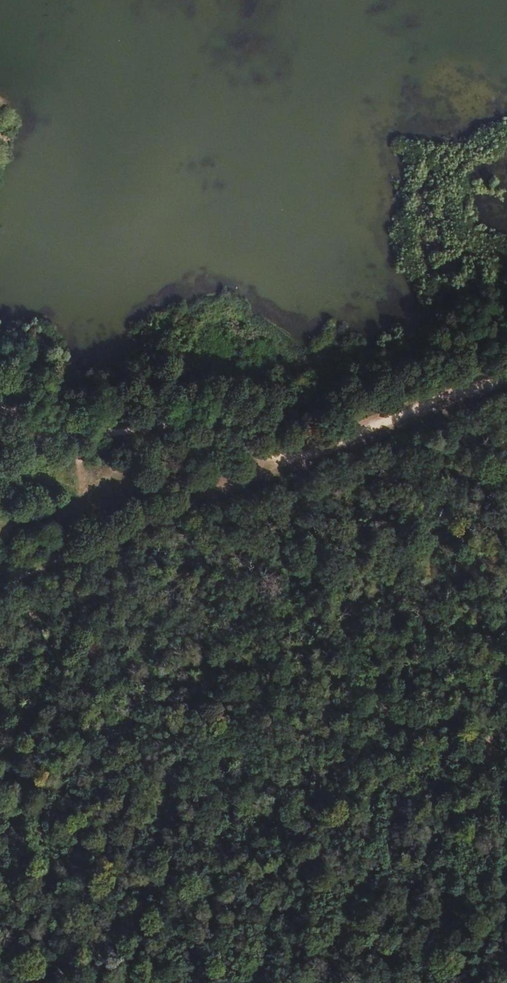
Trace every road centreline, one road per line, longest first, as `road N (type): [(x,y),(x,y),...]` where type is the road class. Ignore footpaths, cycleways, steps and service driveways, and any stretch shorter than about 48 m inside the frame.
road 1 (track): [(506,378),(287,458),(196,422),(82,432),(0,403)]

